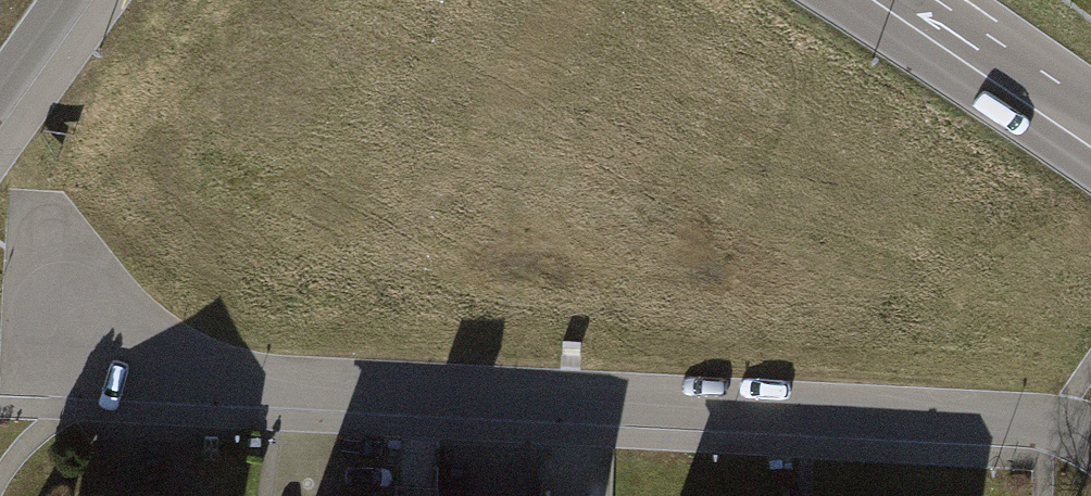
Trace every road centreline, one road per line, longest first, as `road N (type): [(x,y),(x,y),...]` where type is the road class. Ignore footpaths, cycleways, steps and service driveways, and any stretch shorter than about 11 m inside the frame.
road 1 (residential): [(1090,440),(1027,422),(93,368)]
road 2 (tertiary): [(880,0),(1090,137)]

